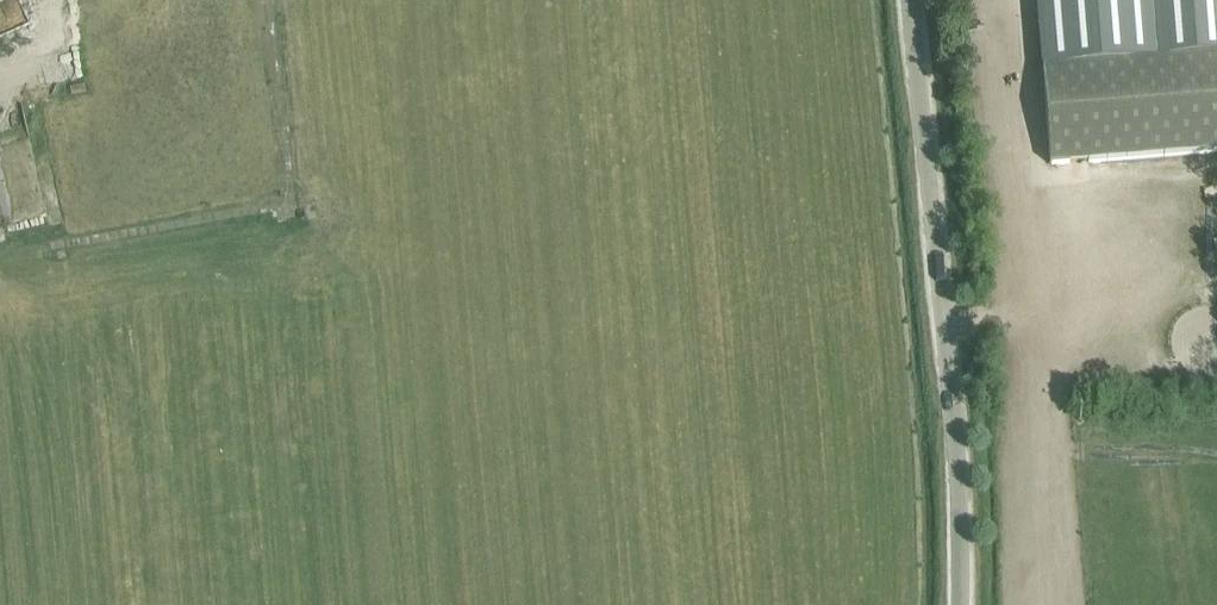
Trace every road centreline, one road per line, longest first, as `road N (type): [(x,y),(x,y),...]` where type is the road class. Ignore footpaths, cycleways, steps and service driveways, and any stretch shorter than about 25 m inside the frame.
road 1 (unclassified): [(957,604),(951,399),(910,0)]

